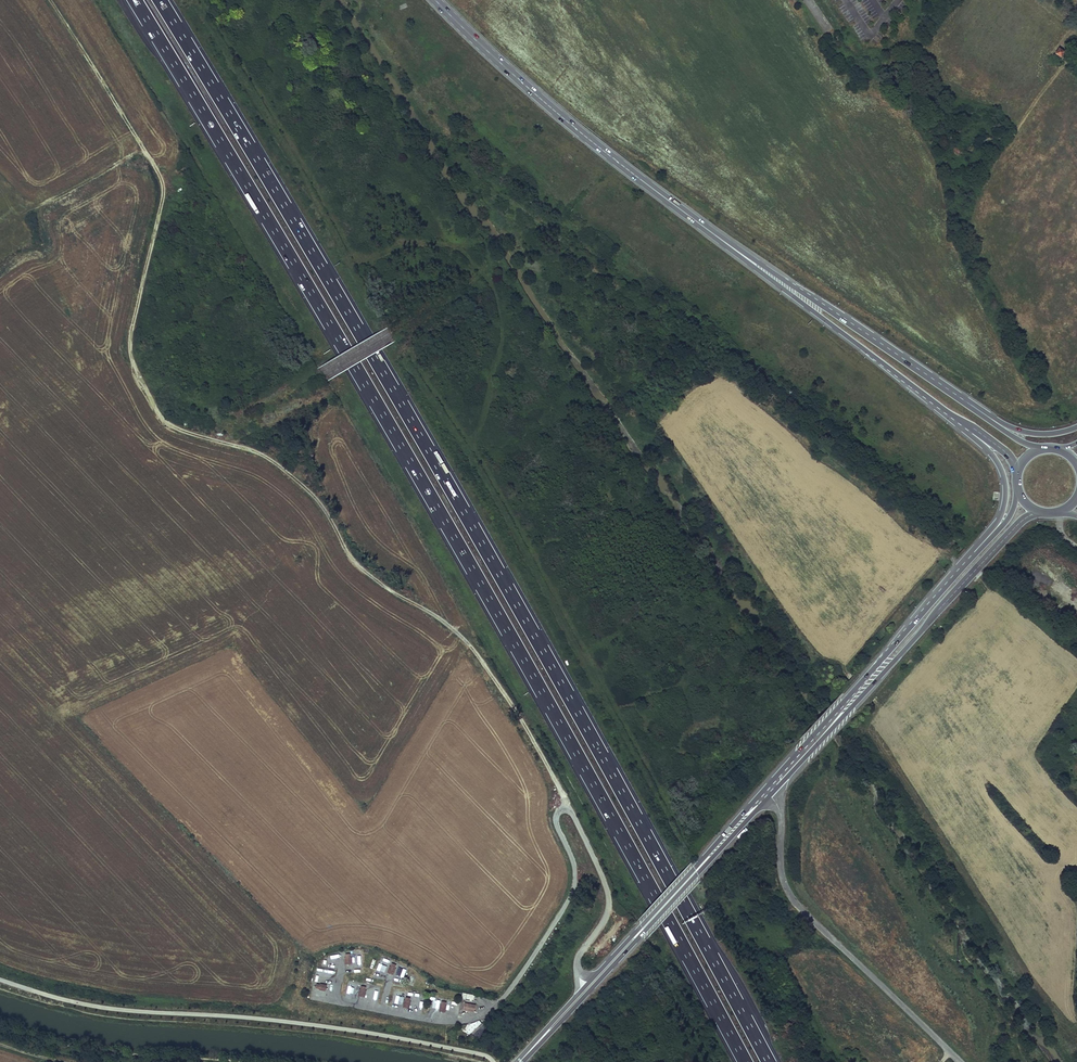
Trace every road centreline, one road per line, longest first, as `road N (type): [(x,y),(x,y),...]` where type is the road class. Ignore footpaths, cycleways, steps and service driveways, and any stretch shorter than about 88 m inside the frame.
road 1 (motorway): [(134,0),(418,473),(745,1061)]
road 2 (motorway): [(769,1061),(437,466),(160,0)]
road 3 (track): [(564,807),(530,735),(463,637),(366,572),(322,504),(266,457),(183,432),(157,411),(129,340),(162,177),(50,0)]
road 4 (tertiary): [(519,1061),(769,794)]
road 5 (primary): [(677,207),(967,427)]
road 6 (residential): [(961,1061),(790,896),(780,866),(781,818),(769,794)]
road 7 (primary): [(957,399),(677,207)]
road 8 (primary): [(677,207),(436,0)]
road 9 (tertiary): [(850,703),(1021,522),(1041,512)]
road 10 (tertiary): [(982,544),(850,703)]
road 11 (primary): [(967,427),(1005,485),(1000,517),(982,544)]
road 12 (secondary): [(1076,425),(1024,431),(957,399)]
road 13 (tertiary): [(769,794),(850,703)]

